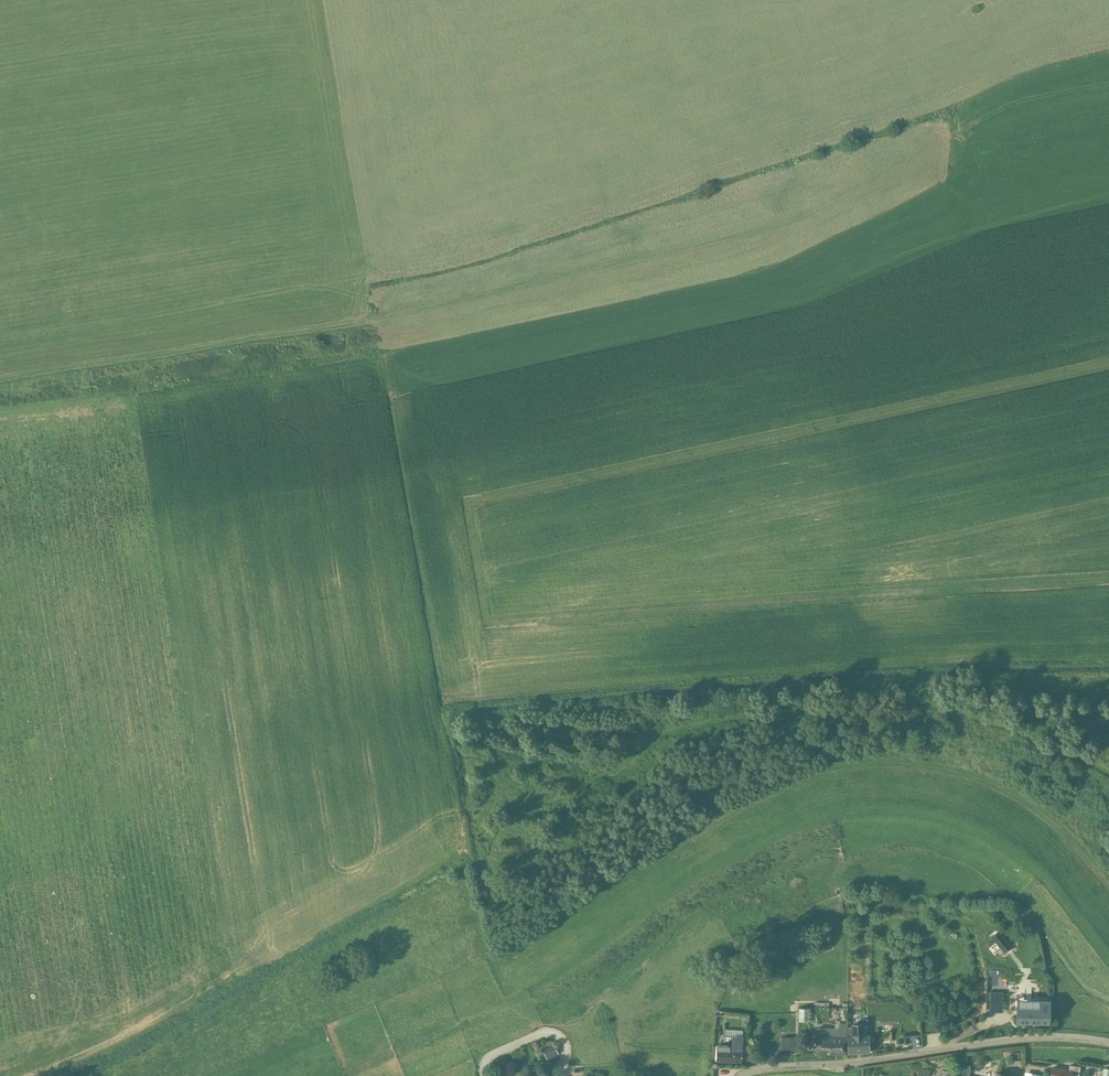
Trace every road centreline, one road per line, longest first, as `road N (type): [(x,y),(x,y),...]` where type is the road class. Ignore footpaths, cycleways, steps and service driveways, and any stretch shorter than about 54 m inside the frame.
road 1 (unclassified): [(740,1075),(1027,1039),(1108,1042)]

